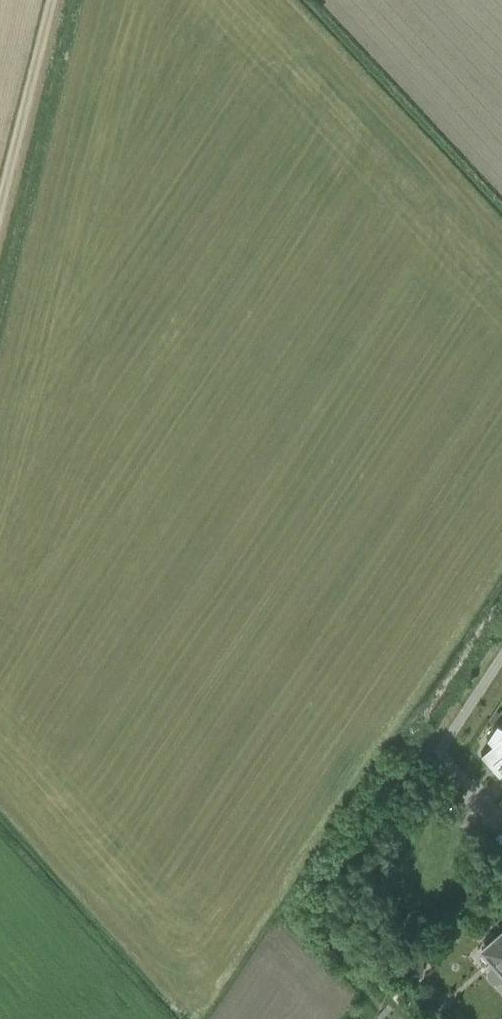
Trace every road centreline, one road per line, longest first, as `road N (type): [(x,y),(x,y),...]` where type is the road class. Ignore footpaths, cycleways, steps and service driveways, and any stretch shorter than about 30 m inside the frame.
road 1 (track): [(0,215),(56,0)]

